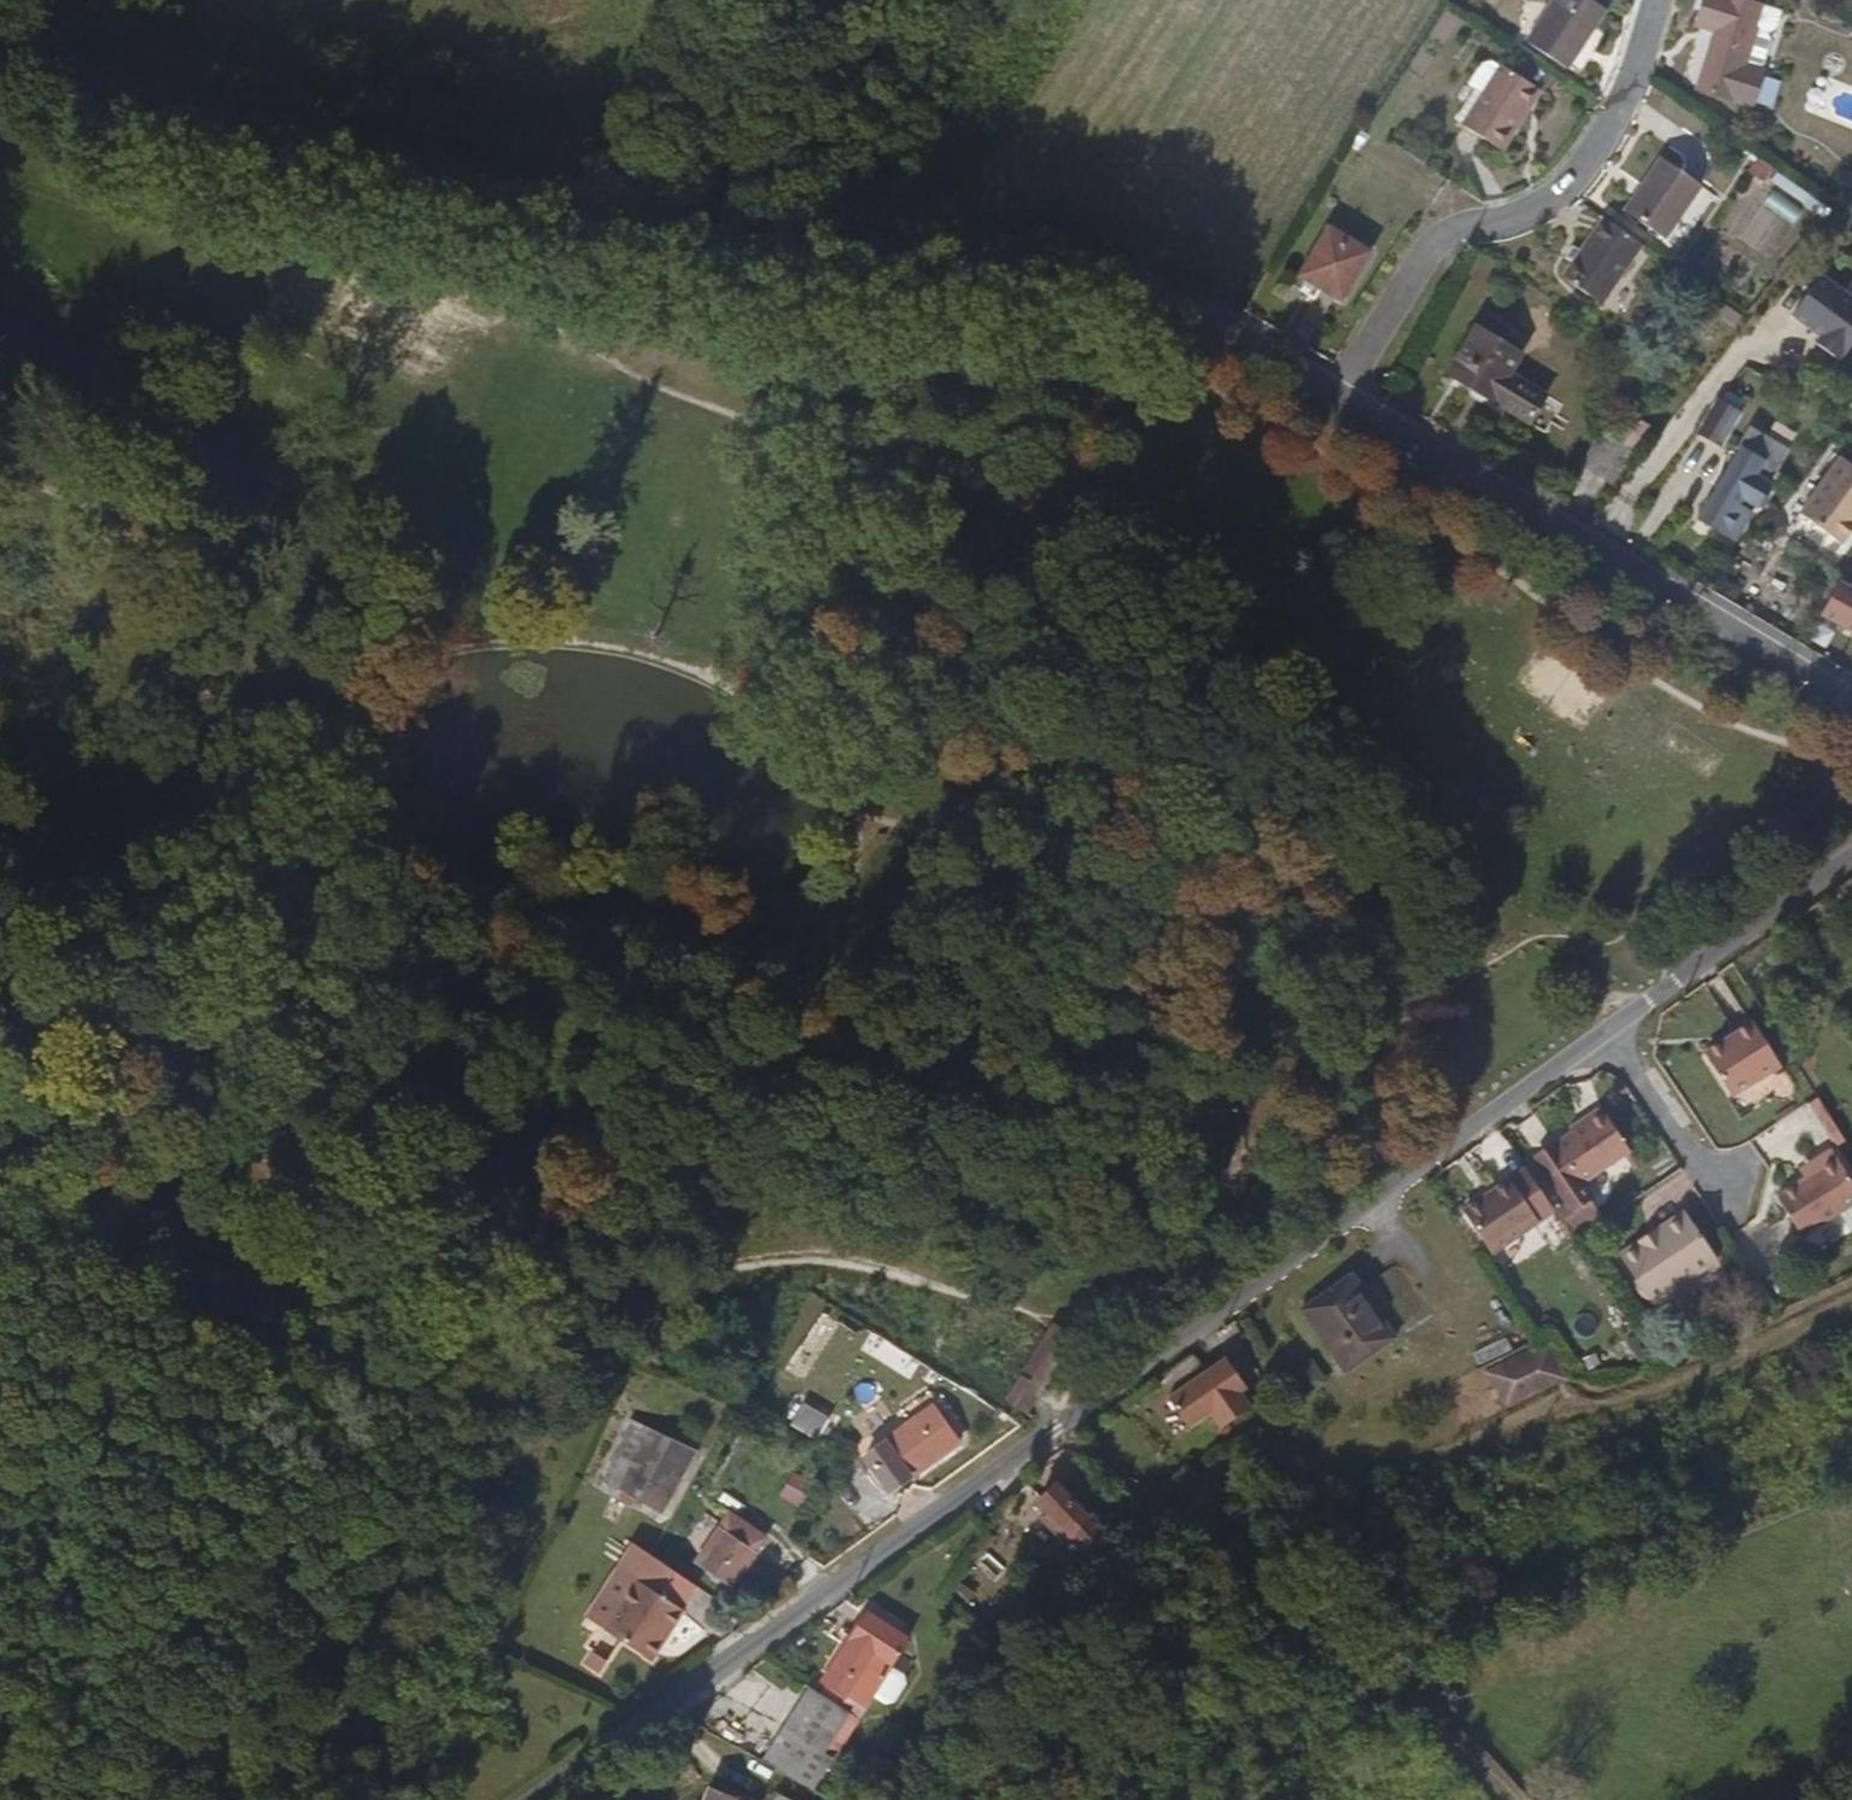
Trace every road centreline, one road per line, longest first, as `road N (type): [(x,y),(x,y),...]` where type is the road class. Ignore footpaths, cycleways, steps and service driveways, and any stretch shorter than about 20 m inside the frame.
road 1 (track): [(0,123),(312,215),(733,303),(1086,323),(1390,486),(1702,714),(1795,756),(1825,778),(1806,817),(1773,850),(1679,914),(1619,942),(1550,932),(1281,1106),(1210,1233),(1172,1279),(1094,1326),(862,1269),(618,1287),(516,1286),(426,1272),(336,1236),(281,1199),(77,934),(0,891)]
road 2 (track): [(0,483),(63,508),(180,577),(267,685),(296,738),(408,854),(461,893),(563,929),(721,952),(823,957),(866,880),(861,791),(906,590),(908,513),(803,439),(600,355),(574,294),(586,267),(578,221)]
road 3 (residential): [(0,56),(578,221),(789,252),(1124,274),(1341,397)]
road 4 (residential): [(1610,1037),(1055,1424),(539,1799)]
road 5 (track): [(1532,1799),(1304,1566),(1232,1469),(1163,1508),(1055,1424)]
road 6 (track): [(267,685),(327,698),(386,688),(409,662),(536,643),(624,650),(719,682),(861,791)]
road 7 (track): [(1232,1469),(1371,1470),(1476,1458),(1611,1416),(1851,1303)]
road 8 (residential): [(1341,397),(1851,702)]
road 9 (residential): [(1341,397),(1455,231),(1572,192),(1648,62),(1647,0)]
road 10 (track): [(863,819),(1067,889),(1281,1106)]
road 11 (track): [(823,957),(728,1083),(664,1142),(598,1193),(426,1272)]
road 12 (track): [(77,934),(206,991),(264,995),(461,893)]
road 13 (residential): [(1851,861),(1610,1037)]
road 14 (track): [(796,1274),(815,1307),(1037,1436)]
road 15 (unclassified): [(1610,1037),(1719,1182)]

